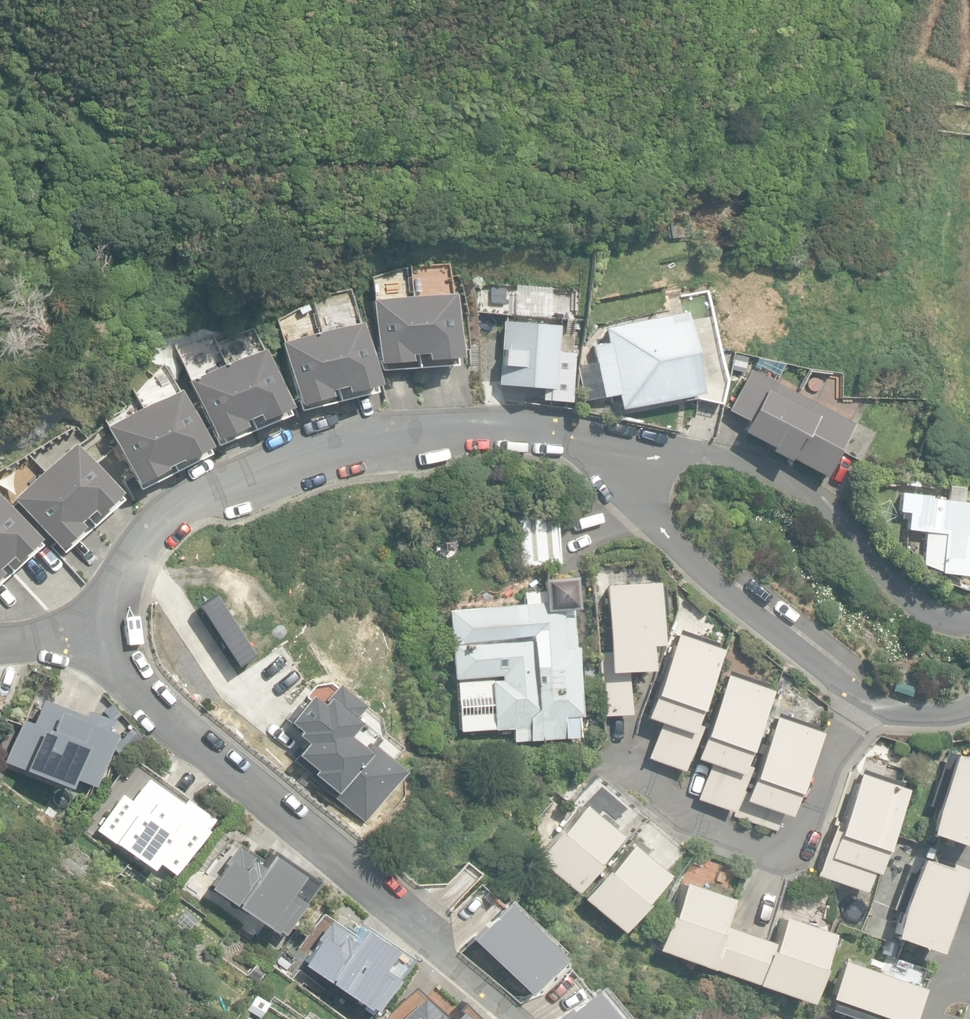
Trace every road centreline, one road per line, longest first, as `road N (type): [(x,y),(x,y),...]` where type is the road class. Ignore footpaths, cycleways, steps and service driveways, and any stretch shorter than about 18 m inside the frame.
road 1 (residential): [(616,451),(486,427),(320,450),(201,494),(157,525),(133,551),(113,607),(116,665),(516,1018)]
road 2 (residential): [(616,451),(640,511),(845,687),(885,711),(946,715),(969,708)]
road 3 (residential): [(969,621),(940,617),(899,595),(834,512),(753,464),(689,451),(616,451)]

